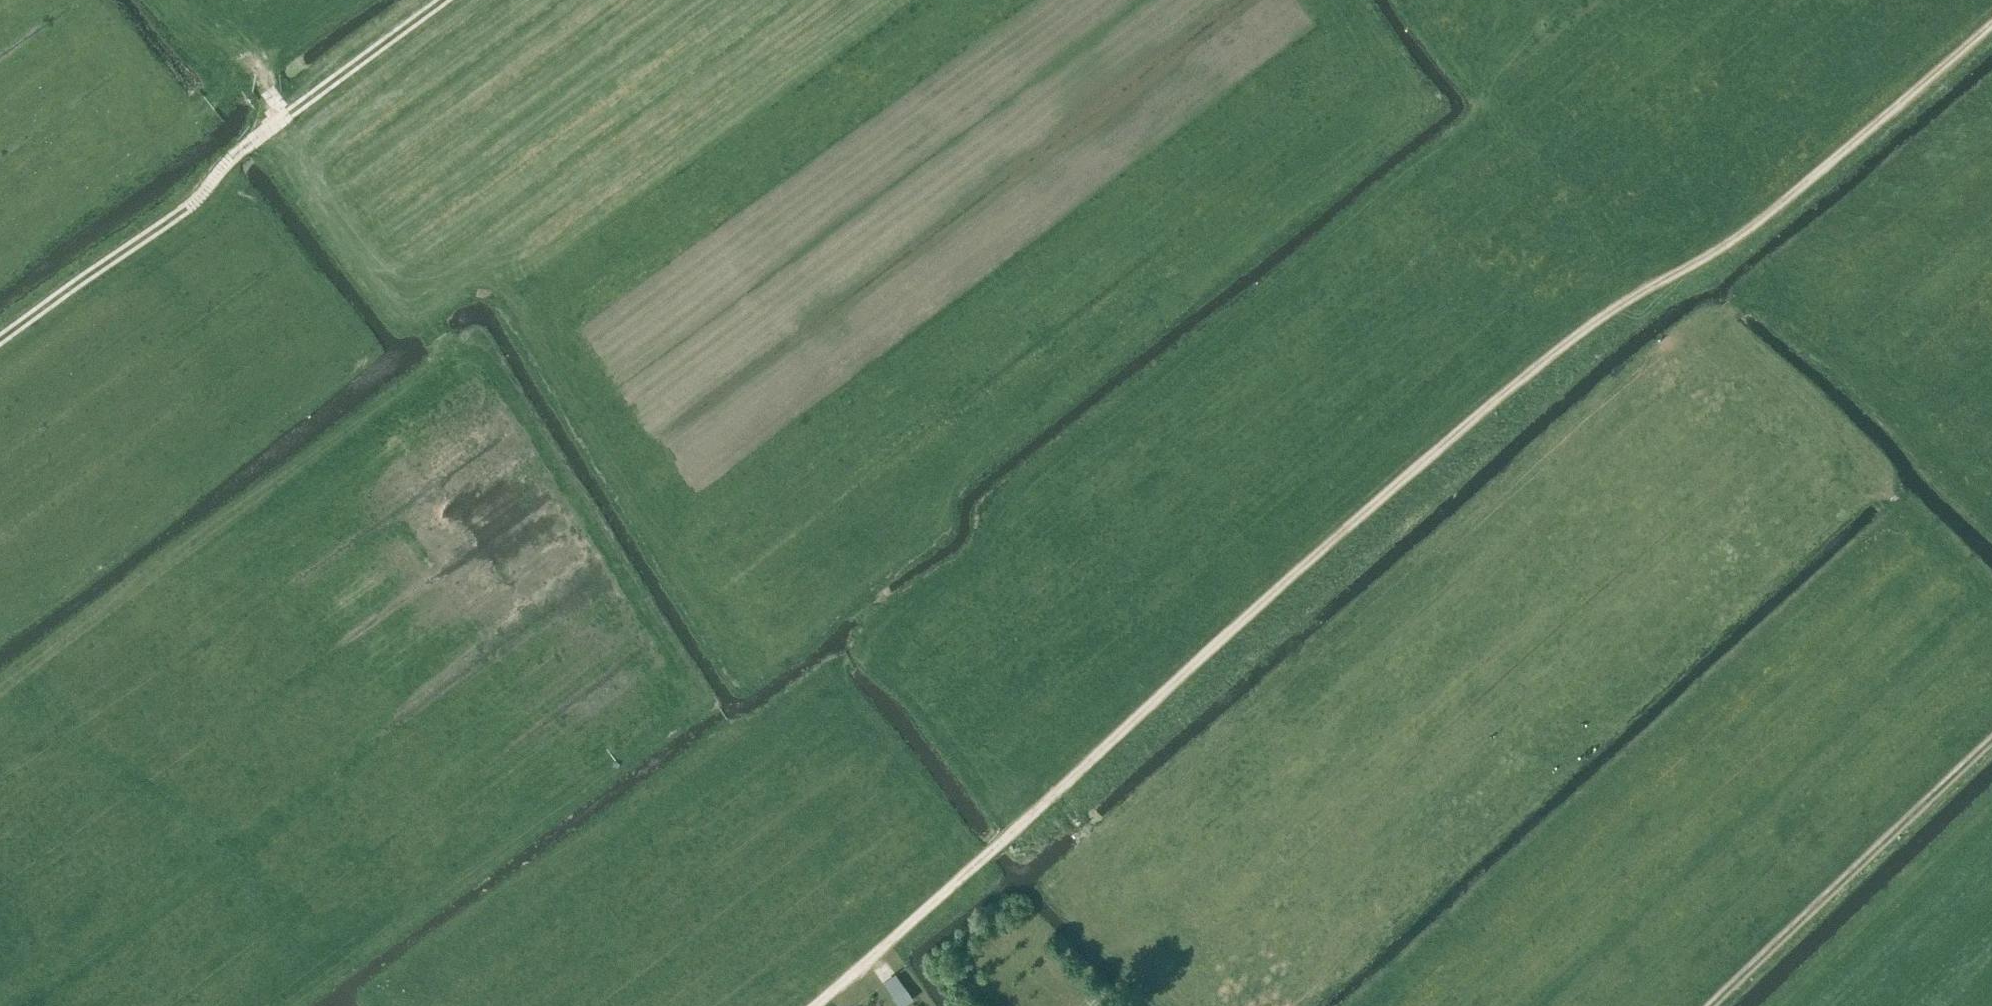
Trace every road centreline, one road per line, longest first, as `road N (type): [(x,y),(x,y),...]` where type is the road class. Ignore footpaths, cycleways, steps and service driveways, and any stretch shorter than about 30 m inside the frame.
road 1 (track): [(1991,25),(1721,252),(1580,332),(1299,567),(815,1005)]
road 2 (track): [(1991,741),(1712,1005)]

